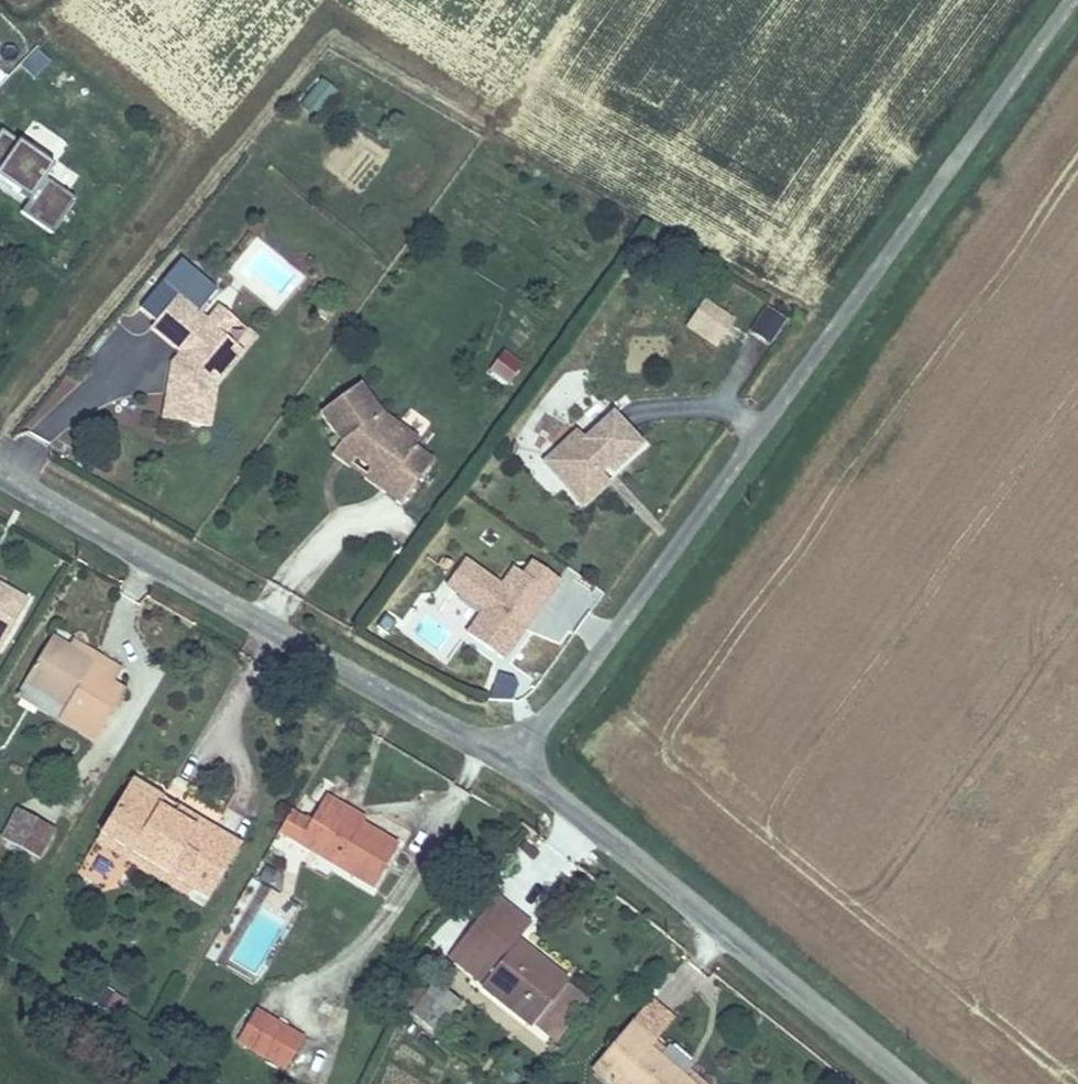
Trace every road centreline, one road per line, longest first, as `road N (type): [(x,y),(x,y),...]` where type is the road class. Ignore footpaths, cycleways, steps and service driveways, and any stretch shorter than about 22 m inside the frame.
road 1 (unclassified): [(517,766),(1075,0)]
road 2 (tertiary): [(0,472),(517,766)]
road 3 (tertiary): [(517,766),(915,1083)]

